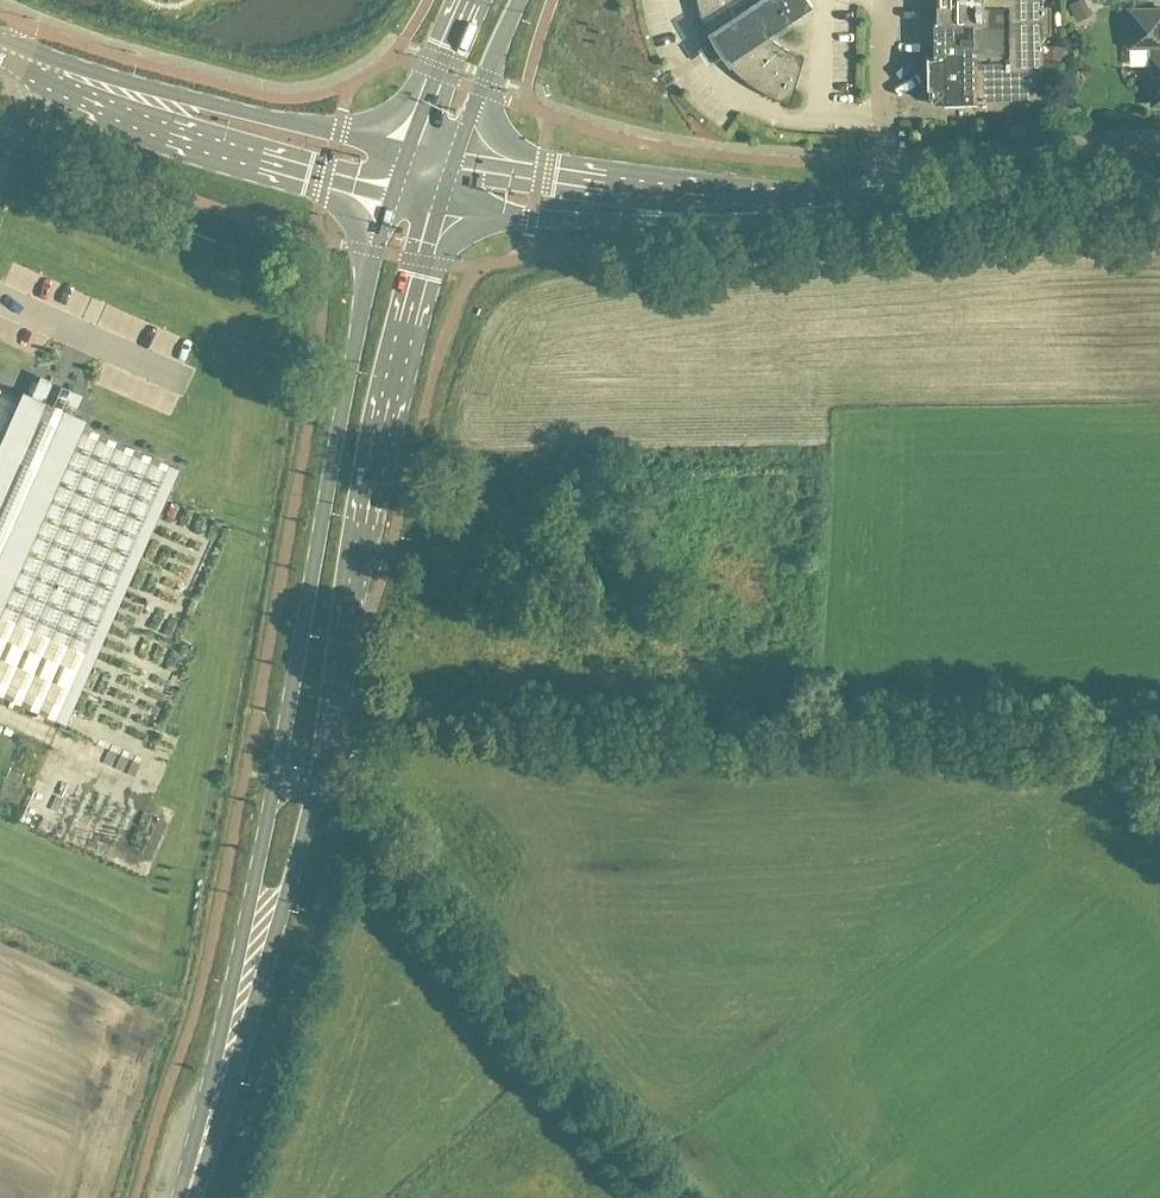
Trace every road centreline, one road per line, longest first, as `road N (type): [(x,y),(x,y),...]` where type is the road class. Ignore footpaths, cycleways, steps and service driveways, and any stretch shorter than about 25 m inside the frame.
road 1 (secondary): [(241,1007),(315,788),(395,362),(441,206)]
road 2 (secondary): [(395,196),(368,284),(254,878),(241,1007)]
road 3 (tertiary): [(34,65),(129,120),(395,196)]
road 4 (tertiary): [(410,151),(34,65)]
road 5 (tertiary): [(441,206),(531,219),(695,223),(804,208)]
road 6 (tertiary): [(804,208),(456,161)]
road 7 (tertiary): [(889,202),(1159,185)]
road 8 (residential): [(889,202),(888,0)]
road 9 (secondary): [(185,1197),(241,1007)]
road 10 (secondary): [(456,161),(522,0)]
road 11 (secondary): [(470,0),(410,151)]

